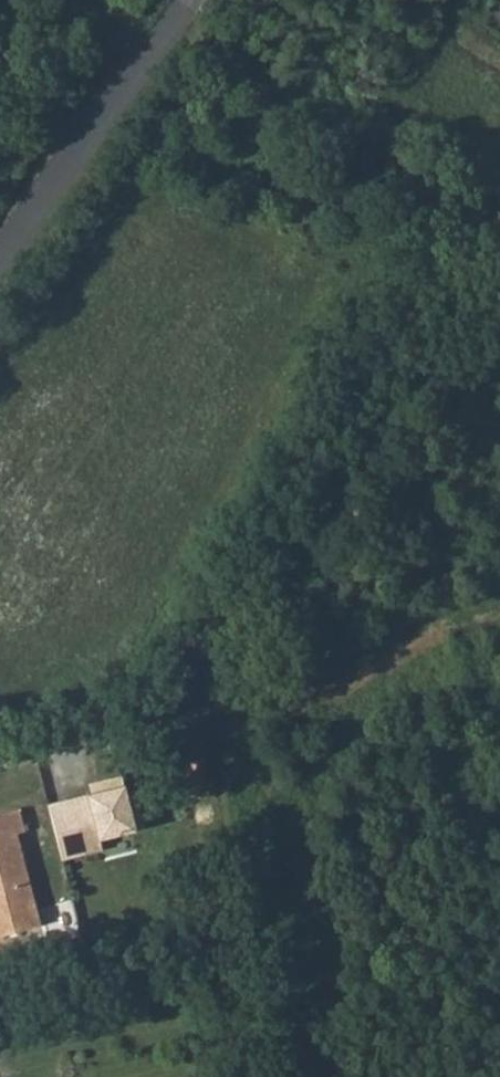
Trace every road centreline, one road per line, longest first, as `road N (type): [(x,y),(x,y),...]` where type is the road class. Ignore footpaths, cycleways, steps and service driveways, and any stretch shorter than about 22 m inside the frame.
road 1 (track): [(74,727),(499,602)]
road 2 (unclassified): [(0,262),(190,0)]

